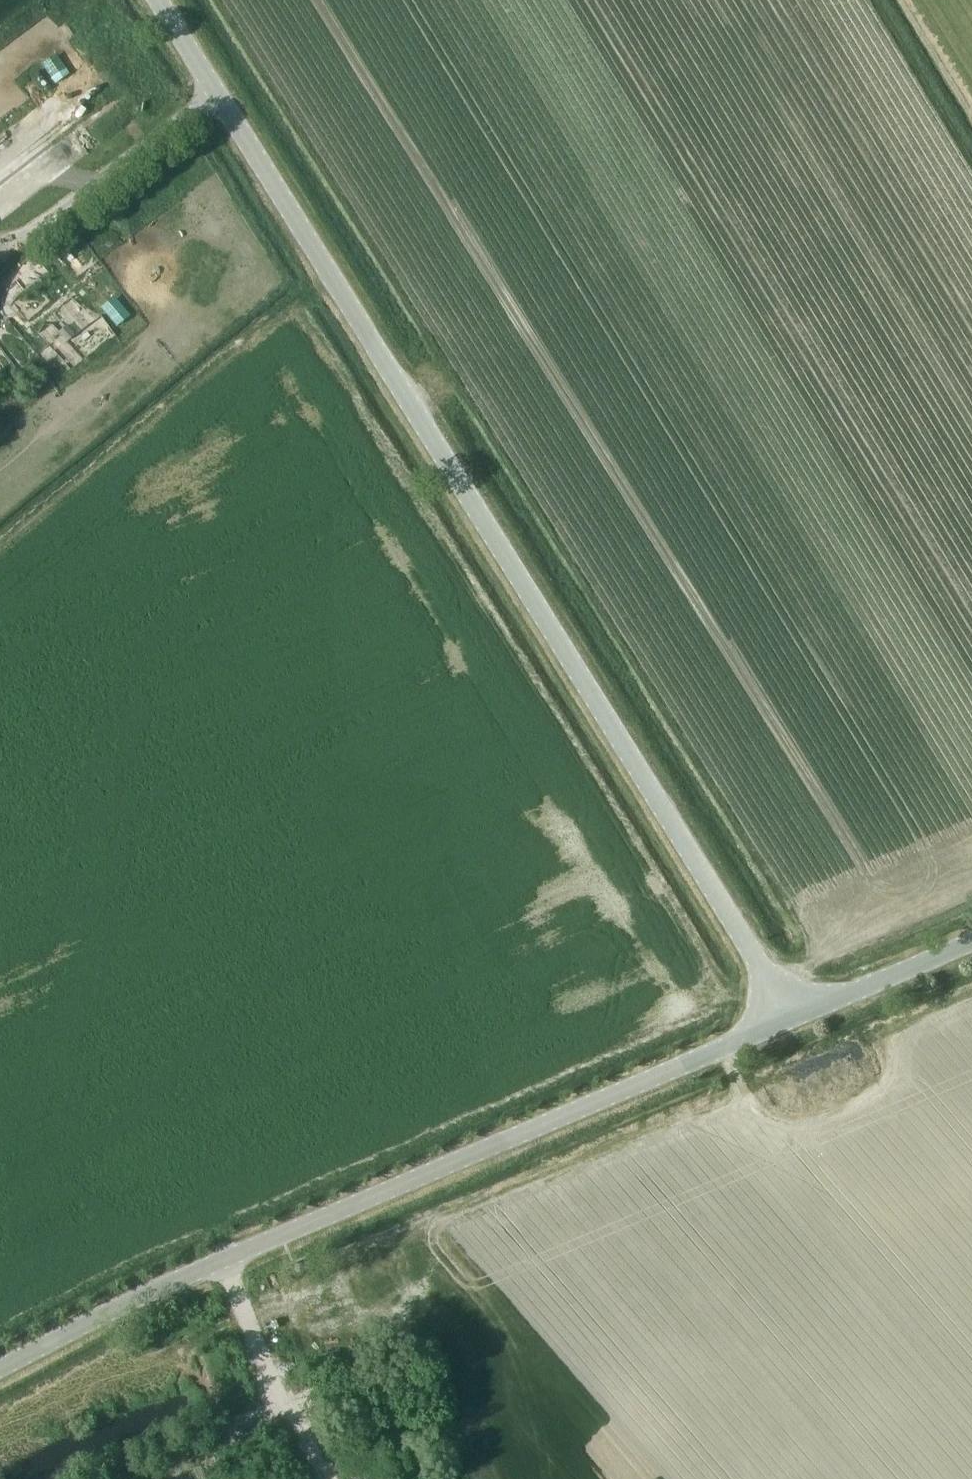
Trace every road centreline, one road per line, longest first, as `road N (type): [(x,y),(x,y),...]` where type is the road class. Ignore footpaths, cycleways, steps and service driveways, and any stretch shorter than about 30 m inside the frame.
road 1 (unclassified): [(793,1017),(157,0)]
road 2 (tertiary): [(0,1370),(221,1261),(793,1017)]
road 3 (tertiary): [(793,1017),(971,941)]

